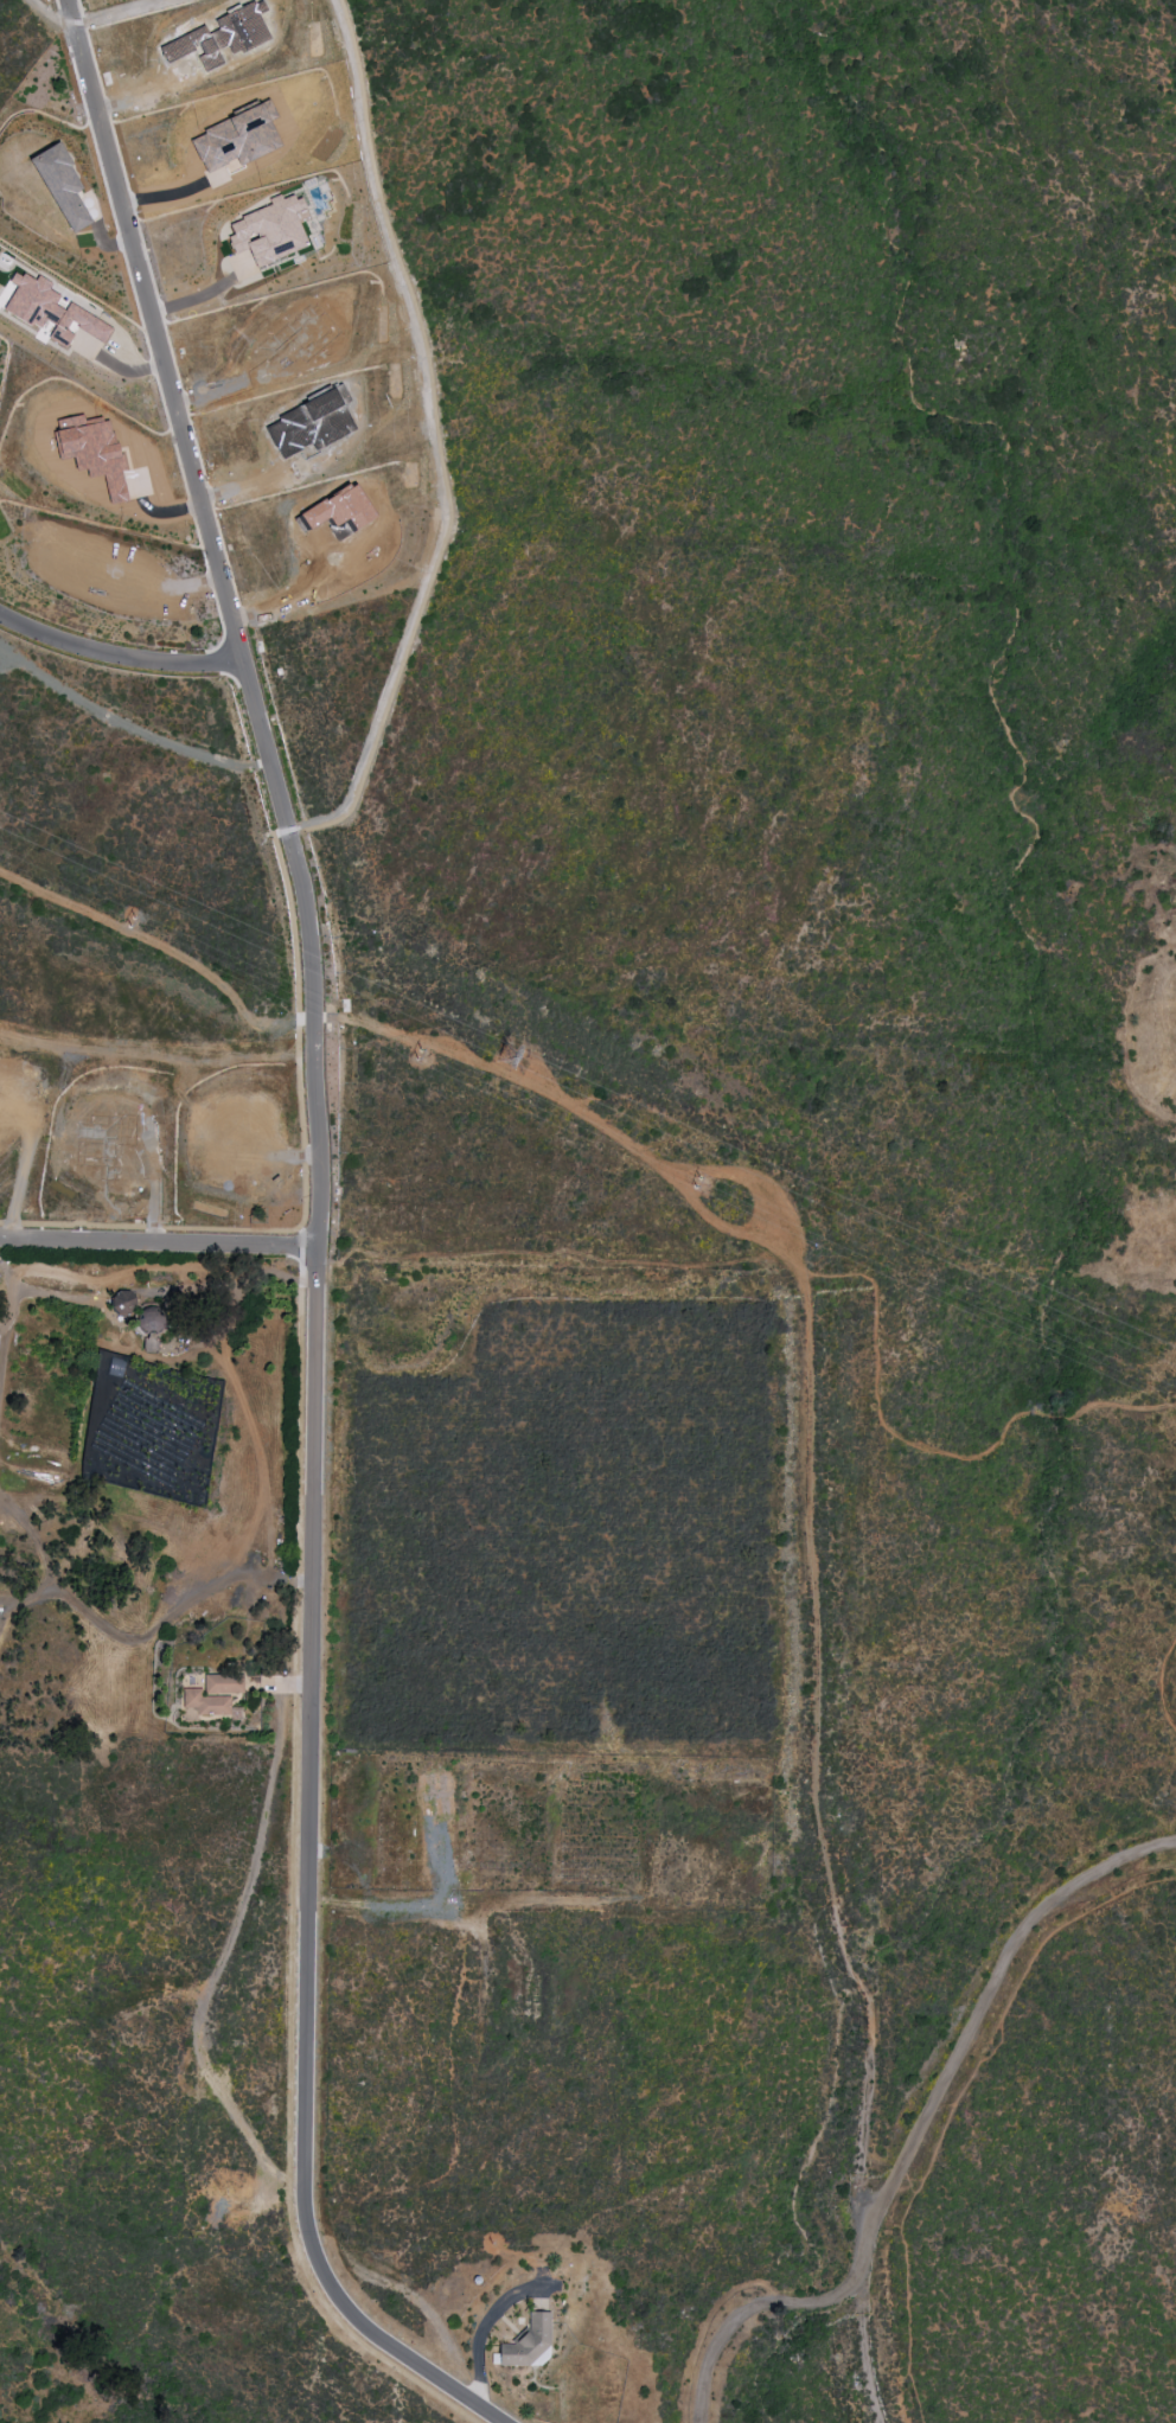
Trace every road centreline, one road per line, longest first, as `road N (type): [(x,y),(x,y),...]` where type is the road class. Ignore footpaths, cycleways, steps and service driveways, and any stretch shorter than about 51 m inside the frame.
road 1 (residential): [(699,2422),(702,2371),(733,2319),(752,2308),(855,2290),(905,2159),(1034,1912),(1113,1855),(1175,1845)]
road 2 (residential): [(244,663),(138,660),(0,616)]
road 3 (residential): [(1175,1285),(991,1279)]

